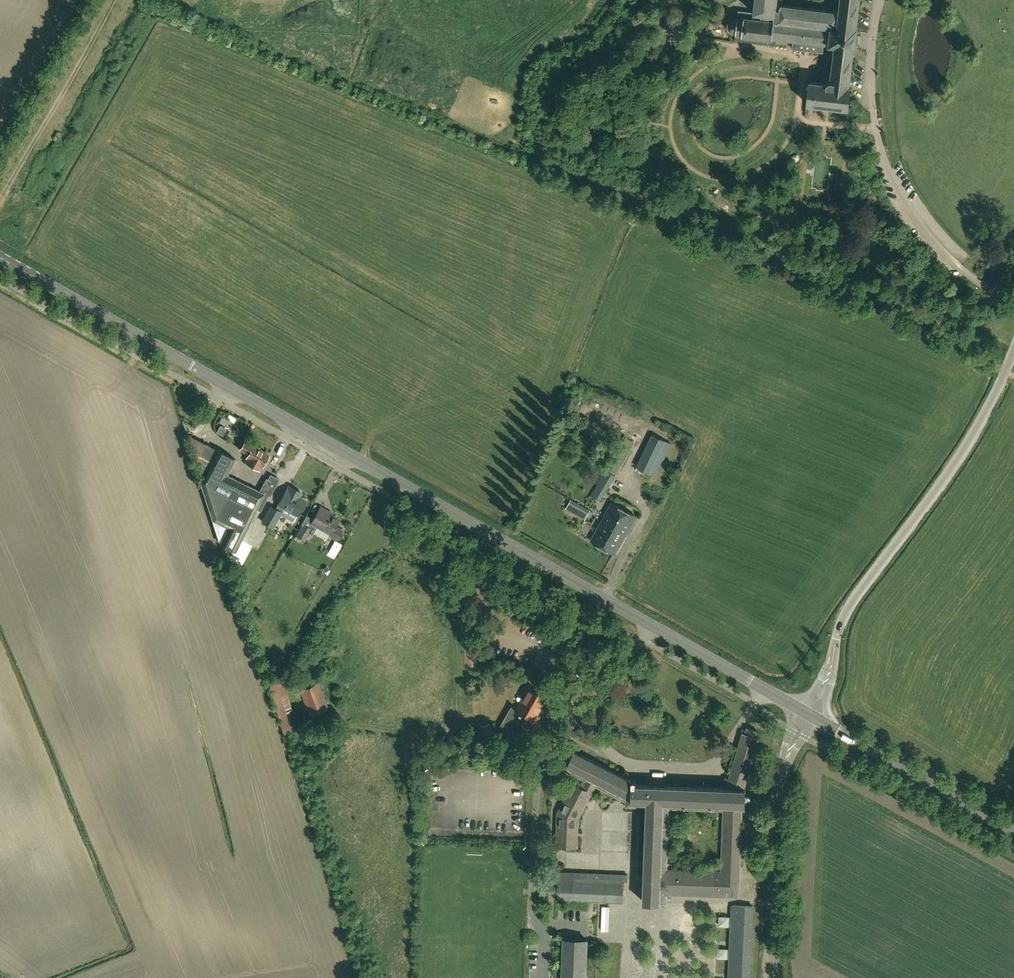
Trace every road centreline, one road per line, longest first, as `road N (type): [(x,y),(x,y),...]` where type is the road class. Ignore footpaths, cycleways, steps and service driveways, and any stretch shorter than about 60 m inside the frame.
road 1 (secondary): [(809,714),(0,259)]
road 2 (unclassified): [(809,714),(850,606),(946,477),(1013,350)]
road 3 (residential): [(1013,306),(947,255),(898,189),(872,89),(879,0)]
road 4 (unclassified): [(774,977),(783,774),(809,714)]
road 5 (secondary): [(1013,831),(809,714)]
road 6 (track): [(0,202),(115,0)]

